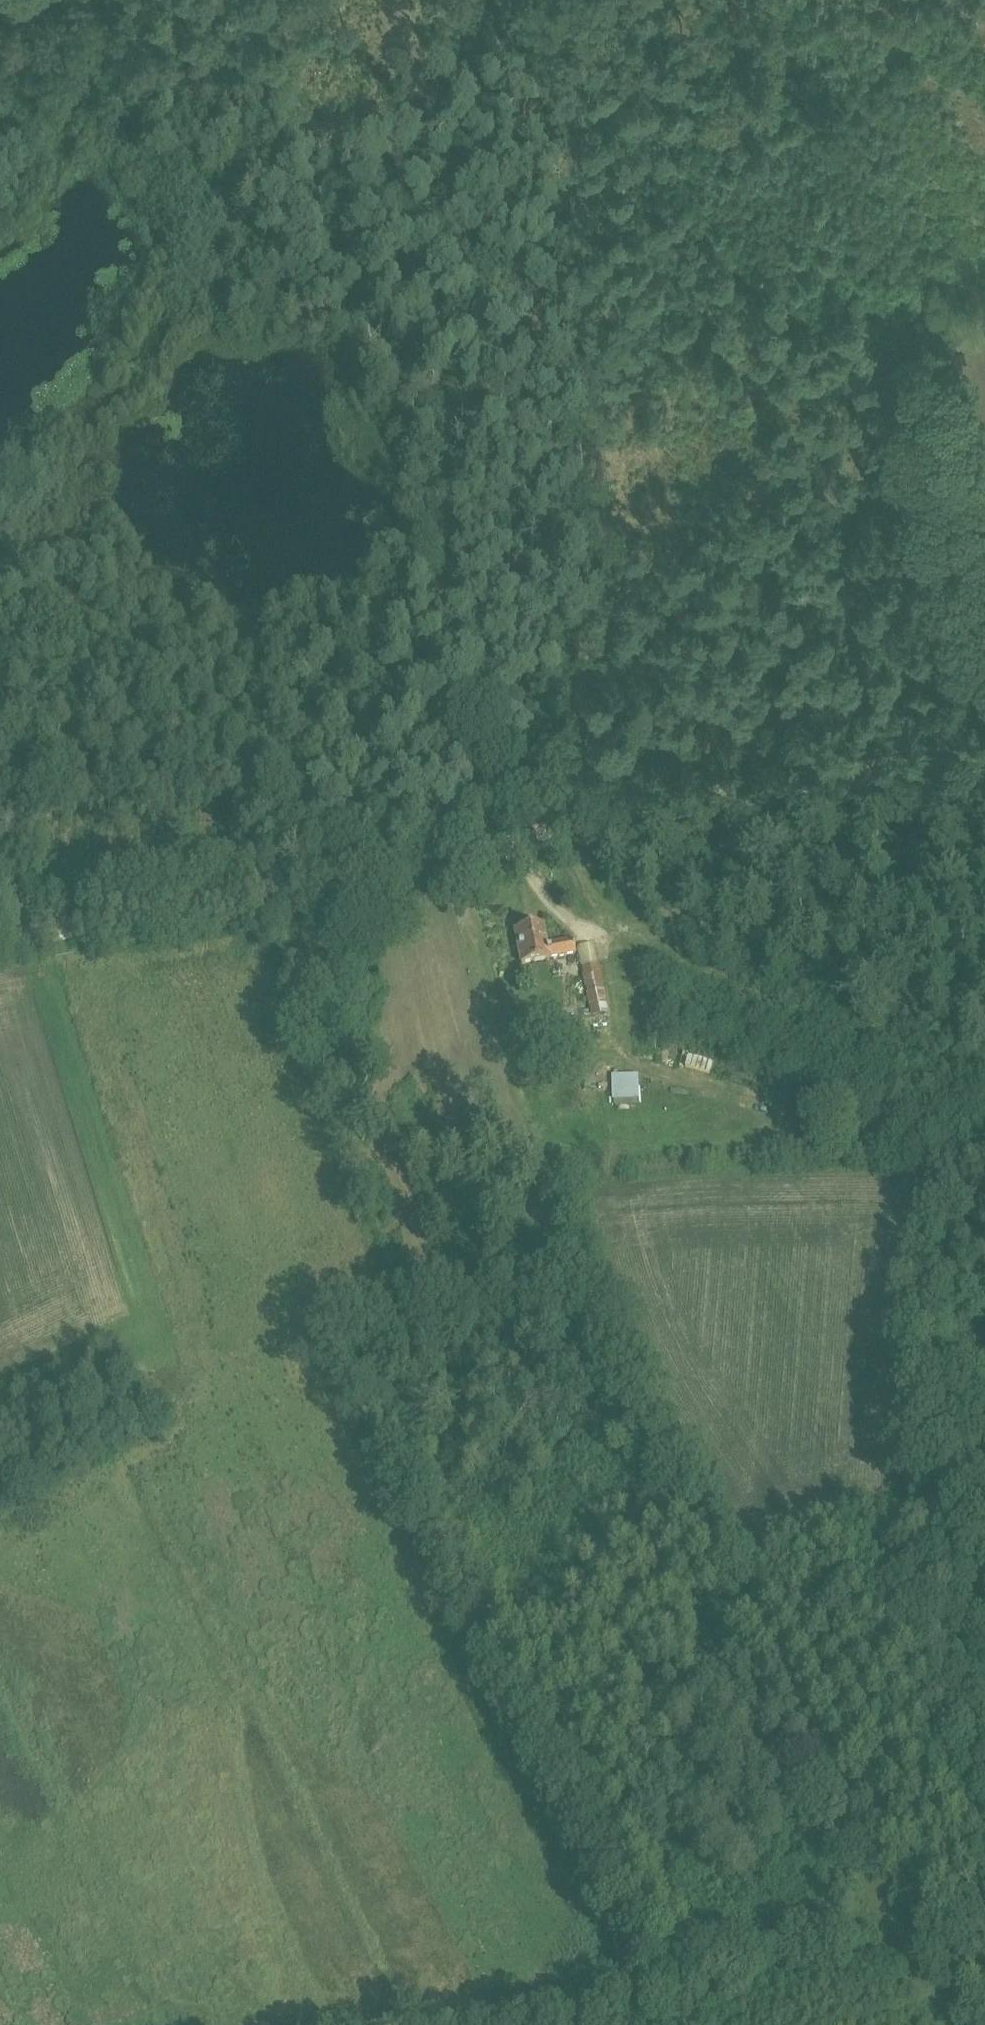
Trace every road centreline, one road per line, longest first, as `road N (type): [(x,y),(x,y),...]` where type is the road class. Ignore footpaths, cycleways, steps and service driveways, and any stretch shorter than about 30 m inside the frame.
road 1 (track): [(449,863),(580,1309),(708,1573),(931,1979),(984,1950)]
road 2 (track): [(984,744),(0,933)]
road 3 (track): [(984,596),(969,563),(932,412),(899,376),(639,202),(562,161)]
road 4 (track): [(984,1071),(742,990),(668,950),(567,918),(533,882),(514,836)]

